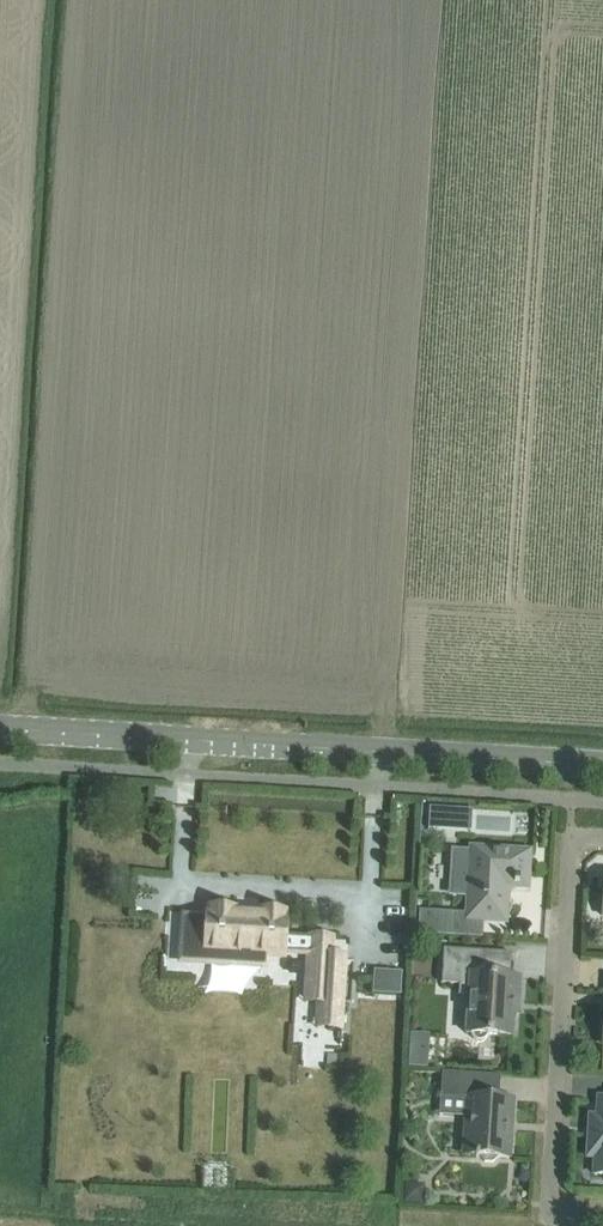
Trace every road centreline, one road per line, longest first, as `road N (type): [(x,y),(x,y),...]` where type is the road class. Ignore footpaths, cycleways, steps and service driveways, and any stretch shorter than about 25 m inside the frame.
road 1 (unclassified): [(602,766),(0,731)]
road 2 (residential): [(602,1221),(551,1217),(566,881),(578,847),(602,840)]

